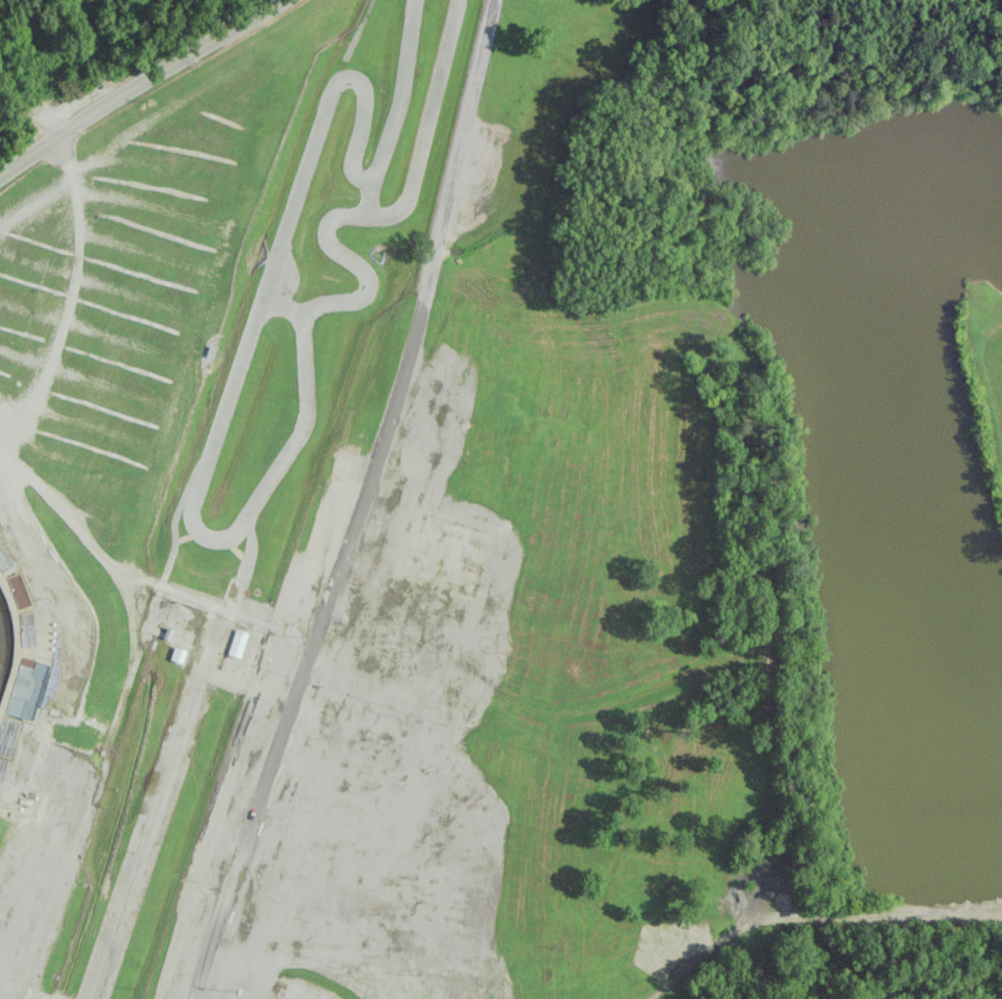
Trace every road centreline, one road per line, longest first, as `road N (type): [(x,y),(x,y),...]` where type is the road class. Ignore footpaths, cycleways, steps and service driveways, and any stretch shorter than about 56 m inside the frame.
road 1 (residential): [(194,998),(388,425),(496,0)]
road 2 (residential): [(280,0),(0,176)]

